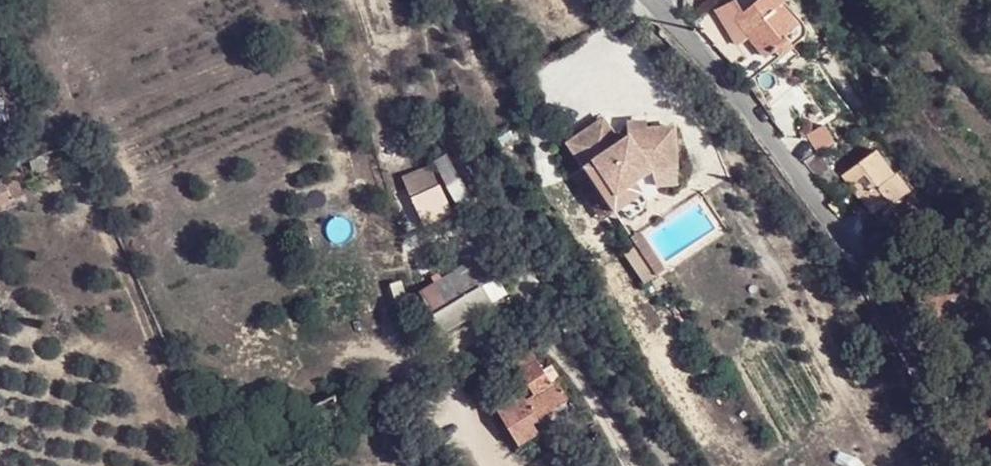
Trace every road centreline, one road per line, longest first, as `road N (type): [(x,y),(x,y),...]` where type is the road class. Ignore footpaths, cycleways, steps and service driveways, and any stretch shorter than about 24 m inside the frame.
road 1 (residential): [(959,465),(949,422),(773,128),(662,0)]
road 2 (track): [(189,465),(189,416),(96,208),(60,189),(0,217)]

